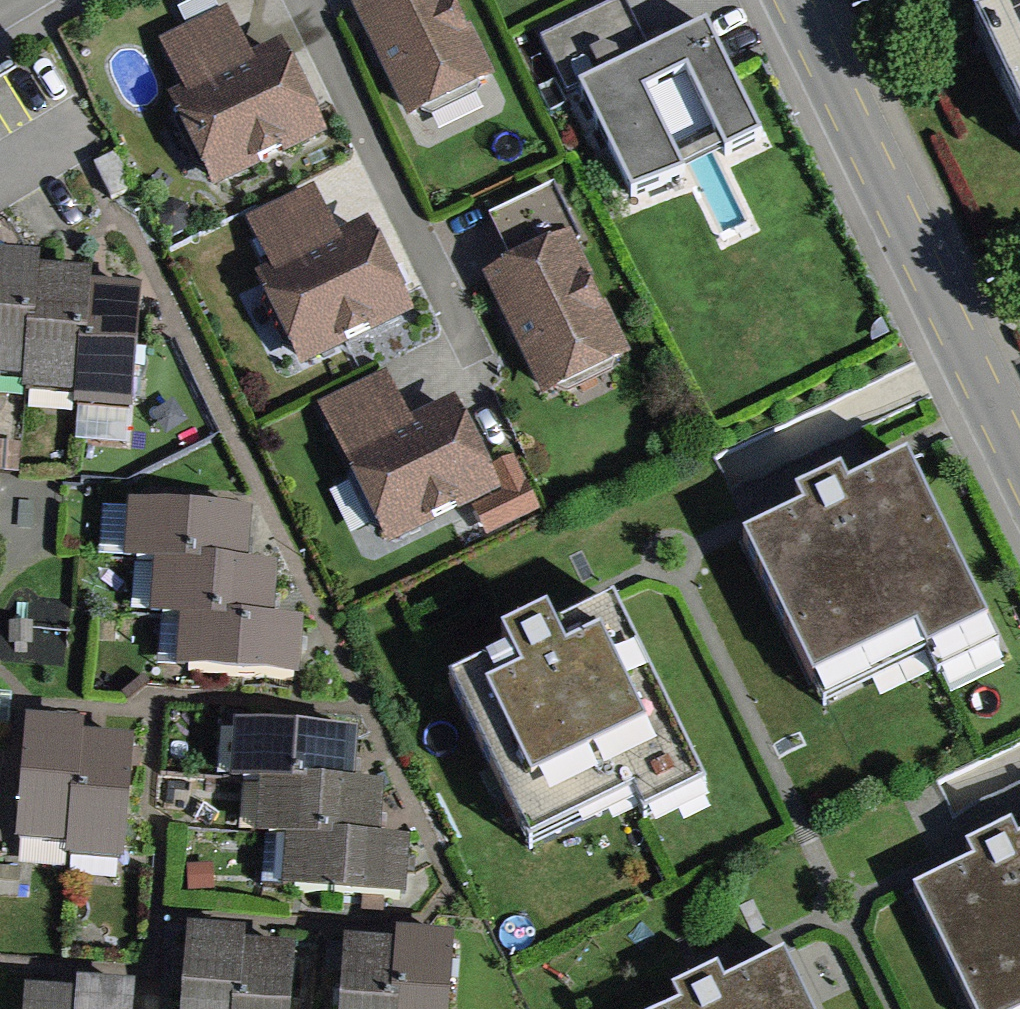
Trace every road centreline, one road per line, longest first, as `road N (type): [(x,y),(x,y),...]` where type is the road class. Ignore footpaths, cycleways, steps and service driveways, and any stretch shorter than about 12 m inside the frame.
road 1 (residential): [(789,0),(1019,470)]

